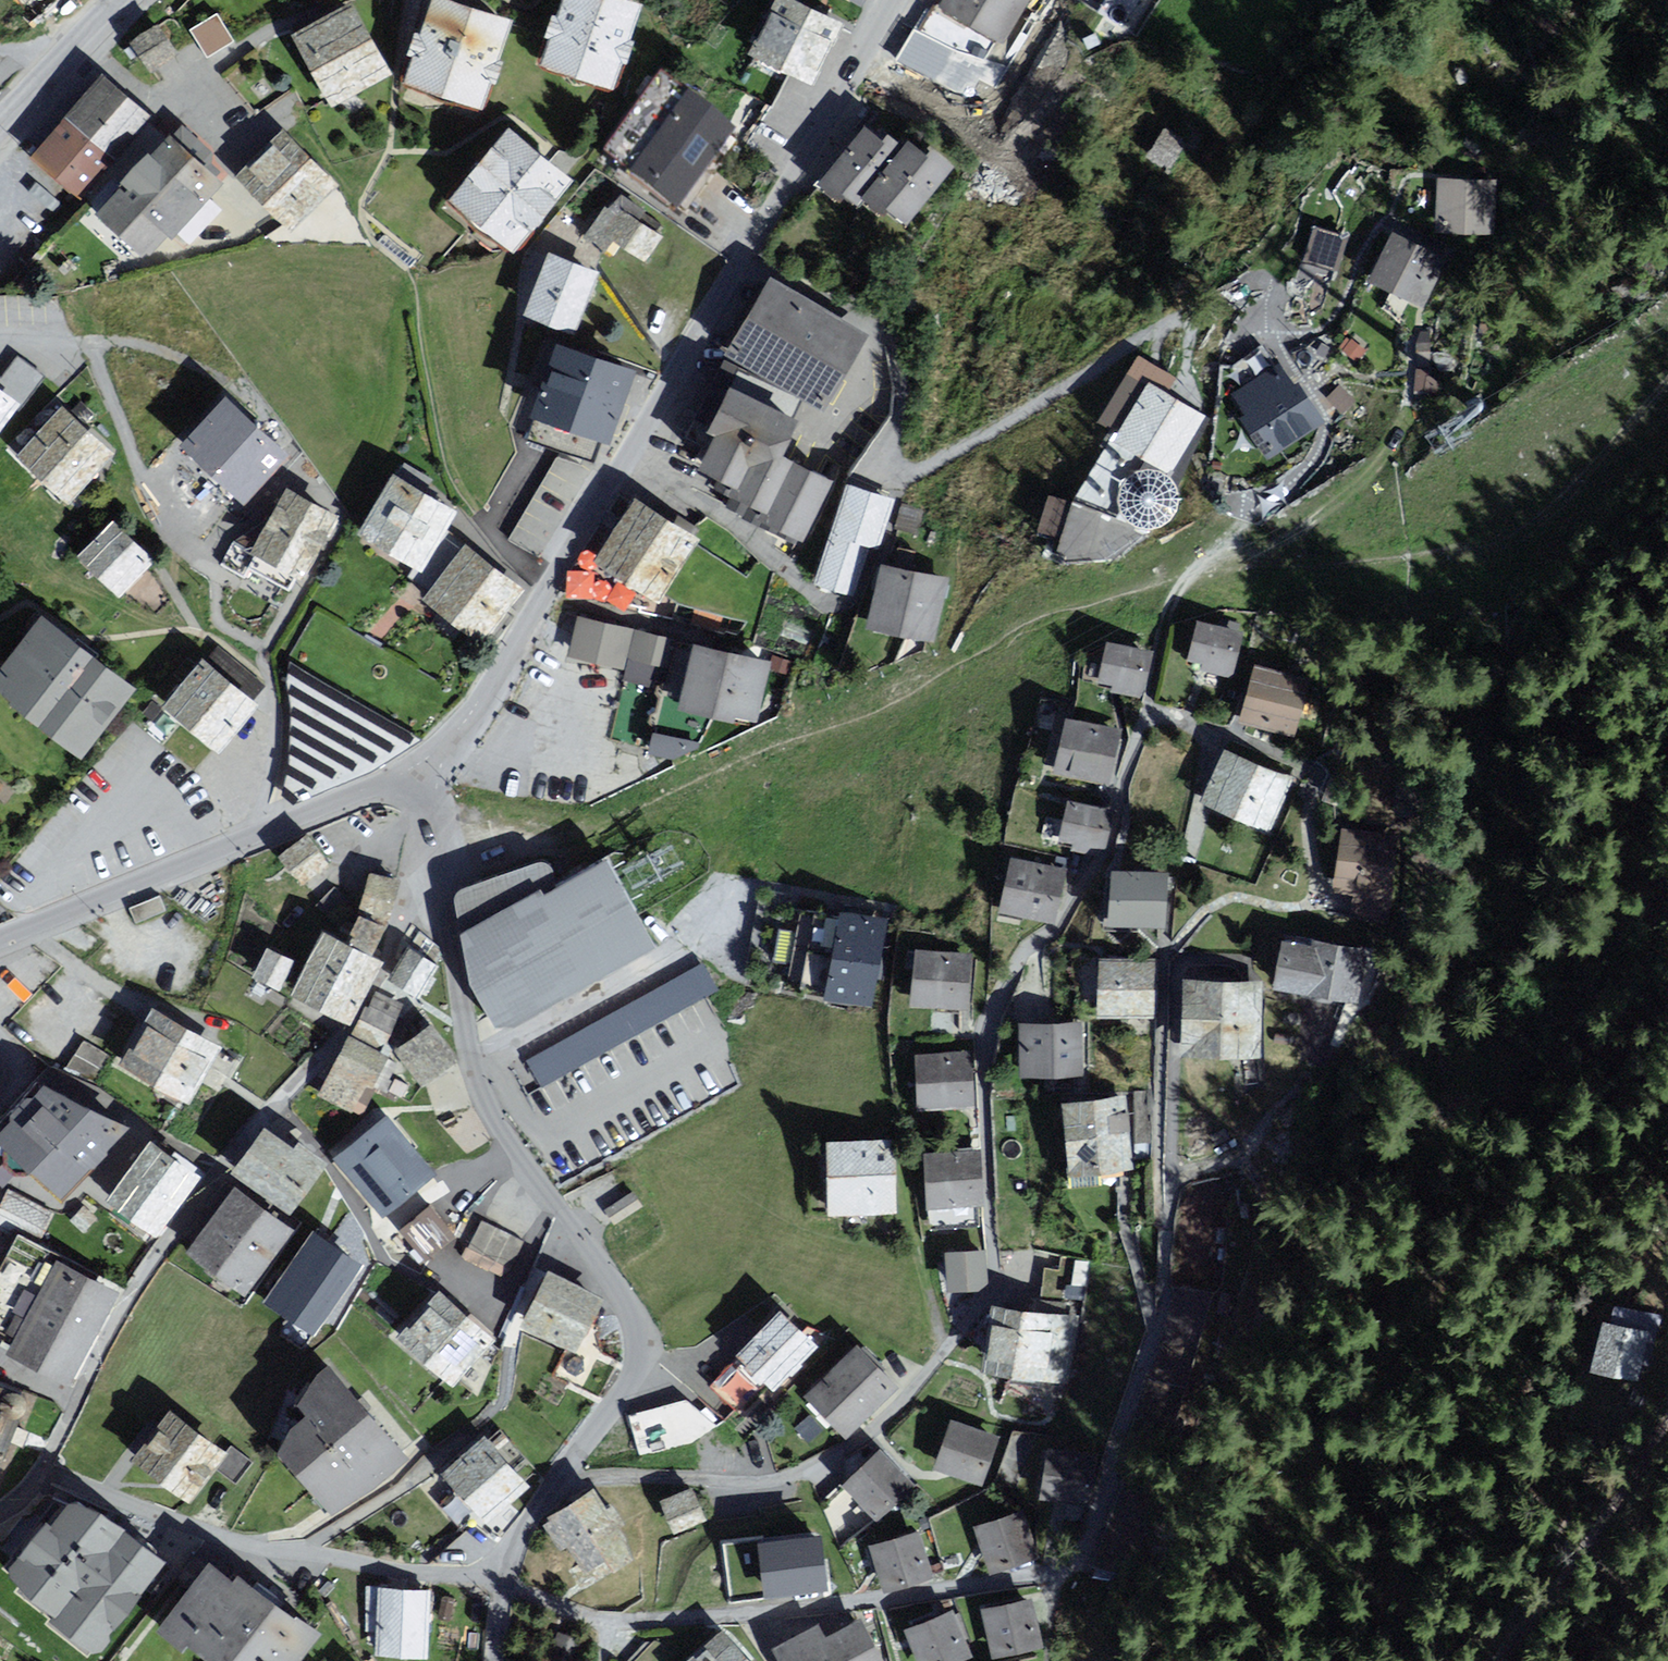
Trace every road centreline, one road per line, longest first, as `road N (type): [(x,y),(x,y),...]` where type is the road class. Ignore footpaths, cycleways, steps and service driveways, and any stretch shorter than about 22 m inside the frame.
road 1 (residential): [(554,1485),(652,1475),(769,1488),(839,1456),(903,1399),(995,1291),(986,1022),(1029,950),(1059,928),(1087,868),(1111,852),(1147,702)]
road 2 (residential): [(502,1579),(584,1620),(630,1624),(797,1614),(1058,1582),(1091,1553),(1157,1308),(1171,1175)]
road 3 (residential): [(897,0),(545,597),(433,759)]
road 4 (residential): [(433,759),(431,908),(489,1107),(641,1325),(635,1382),(554,1485)]
road 5 (residential): [(433,759),(0,940)]
road 6 (residential): [(1171,1175),(1240,1162),(1311,1078),(1329,1027)]
road 7 (residential): [(1171,1175),(1176,957)]
road 8 (track): [(1147,702),(1166,612),(1241,524)]
road 9 (tertiary): [(116,0),(0,123)]

